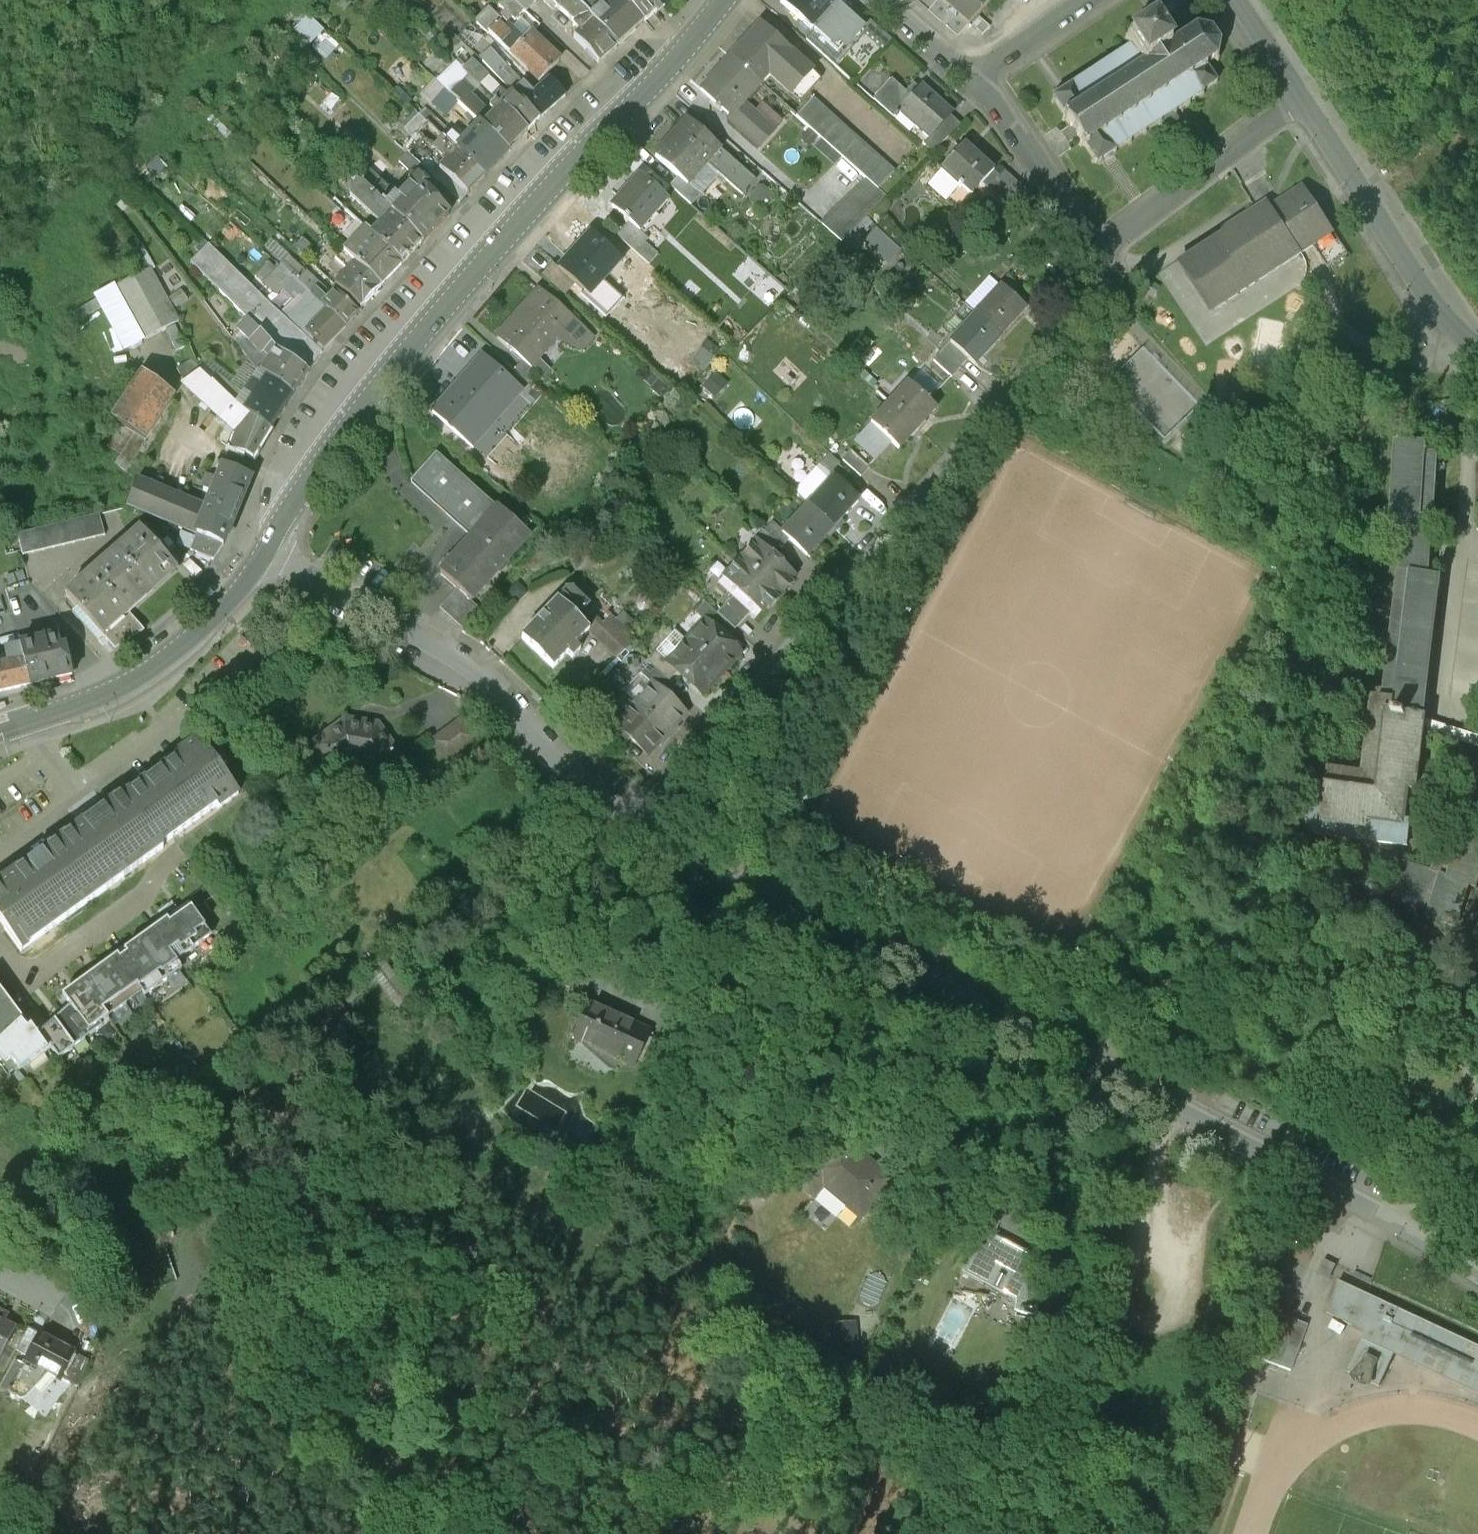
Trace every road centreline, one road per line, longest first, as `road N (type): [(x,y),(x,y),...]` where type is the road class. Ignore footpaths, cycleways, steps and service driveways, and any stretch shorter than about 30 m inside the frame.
road 1 (residential): [(629,812),(726,878),(1169,1099),(1477,1270)]
road 2 (secondary): [(258,565),(304,466),(354,396),(716,0)]
road 3 (residential): [(1104,267),(1087,307),(629,812)]
road 4 (residential): [(258,565),(427,634),(629,812)]
road 5 (secondary): [(0,731),(169,658),(258,565)]
road 6 (residential): [(1303,106),(1419,287),(1477,352)]
road 7 (residential): [(1303,106),(1116,238),(1104,267)]
road 8 (residential): [(972,82),(1104,267)]
road 9 (residential): [(1089,0),(972,82)]
road 10 (residential): [(1236,0),(1303,106)]
road 11 (residential): [(882,0),(972,82)]

